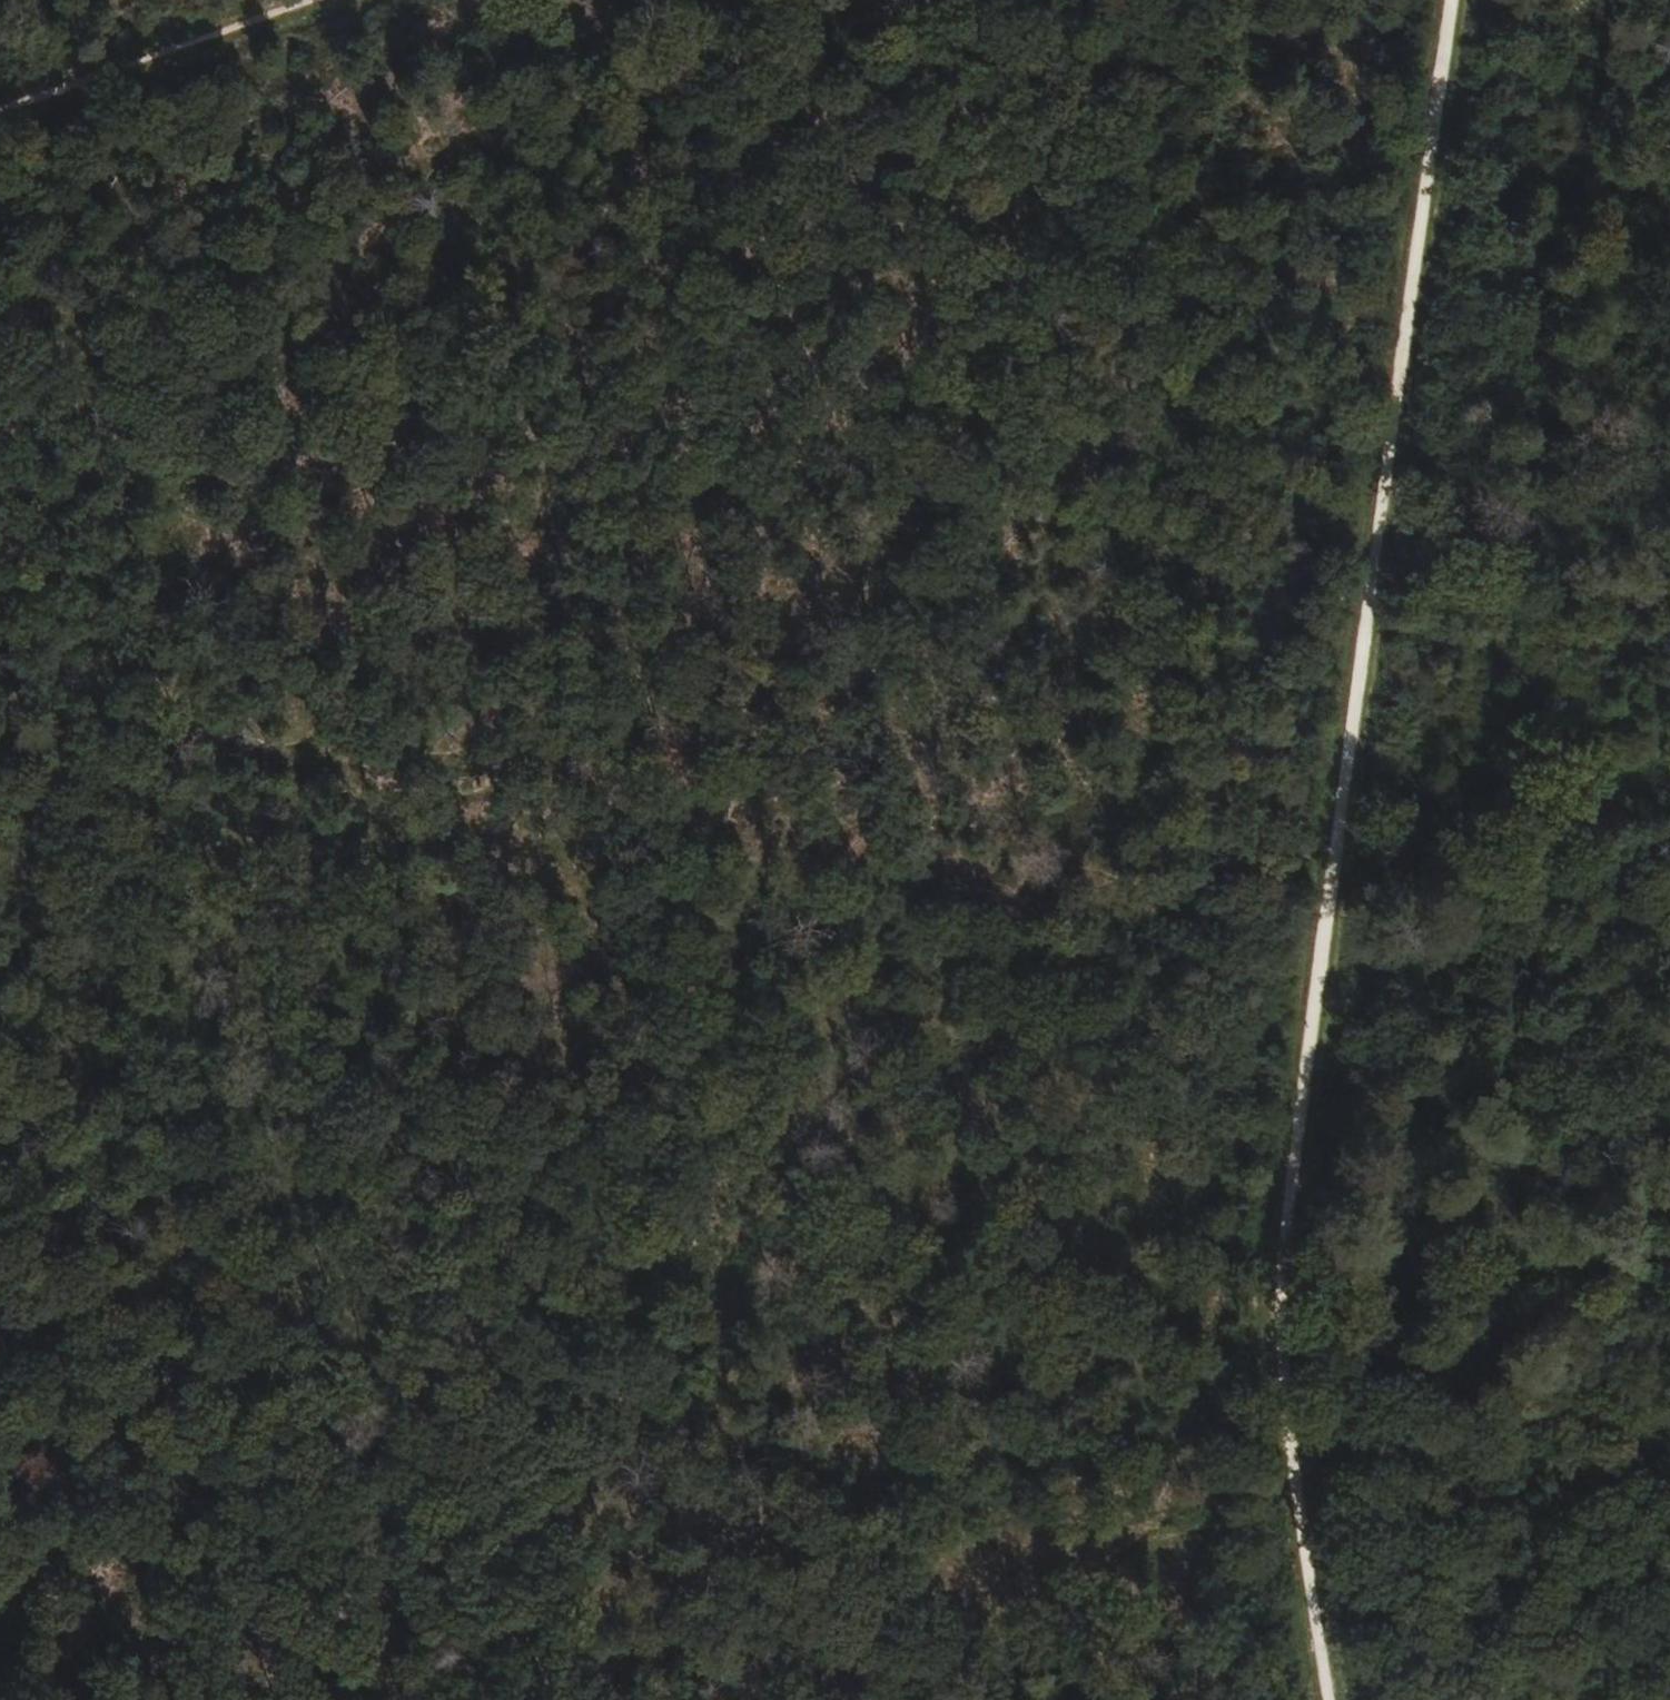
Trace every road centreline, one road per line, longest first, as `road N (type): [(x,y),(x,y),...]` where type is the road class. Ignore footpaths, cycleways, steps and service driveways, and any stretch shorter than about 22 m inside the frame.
road 1 (track): [(1331,1699),(1265,1292),(1286,1220),(1448,0)]
road 2 (track): [(0,102),(291,0)]

